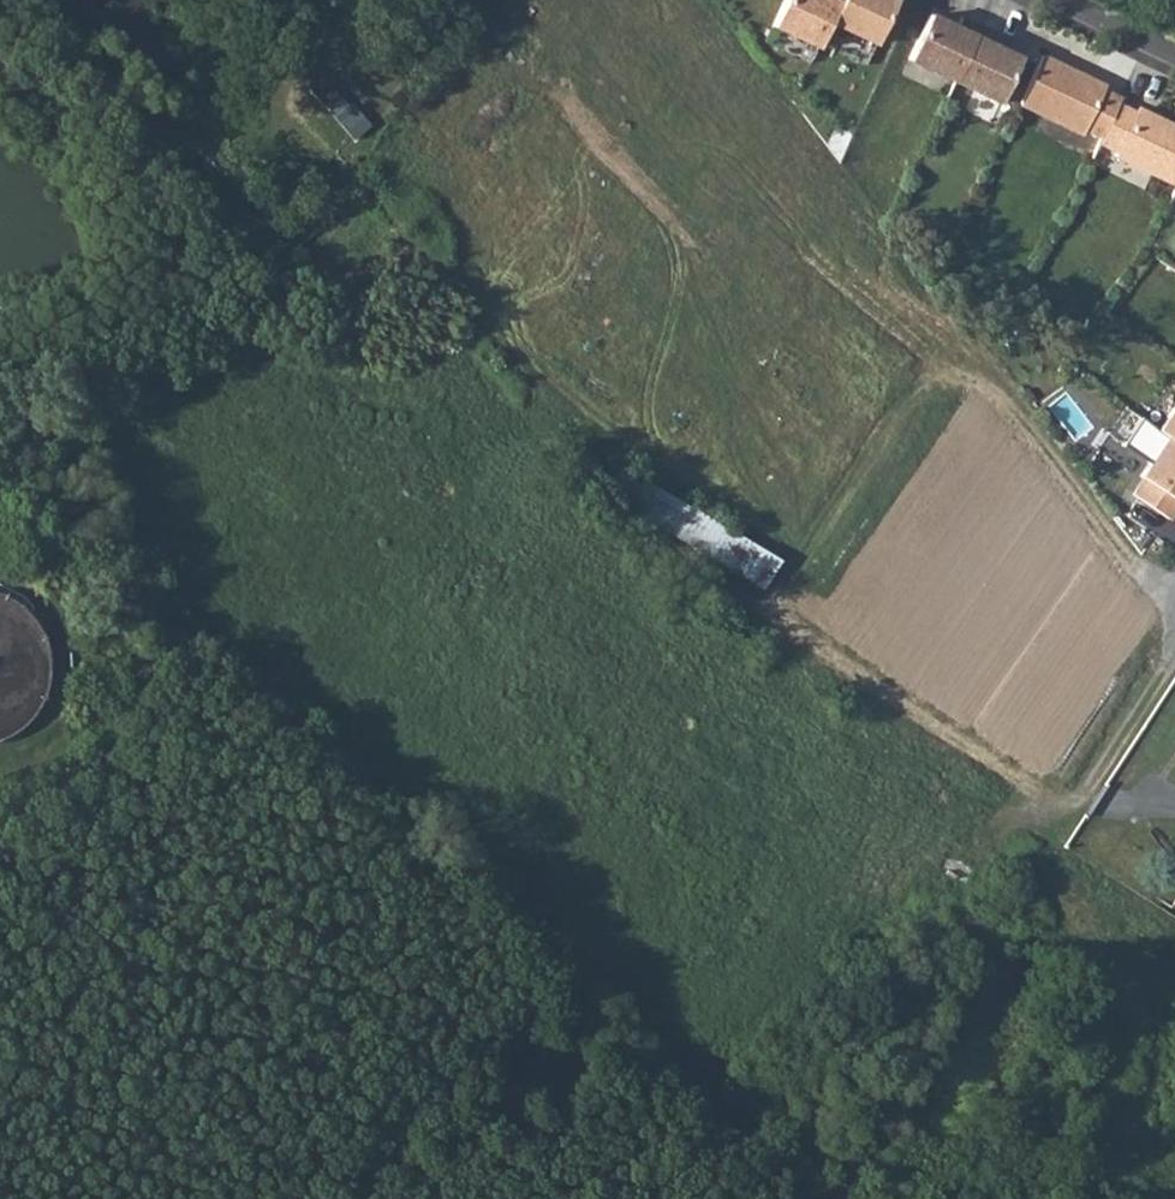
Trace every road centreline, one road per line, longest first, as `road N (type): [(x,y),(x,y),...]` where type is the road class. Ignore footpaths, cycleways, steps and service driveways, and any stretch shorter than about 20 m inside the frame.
road 1 (track): [(0,343),(114,304),(139,280),(109,209),(0,73)]
road 2 (residential): [(1174,631),(1046,828)]
road 3 (residential): [(1174,54),(1065,0)]

